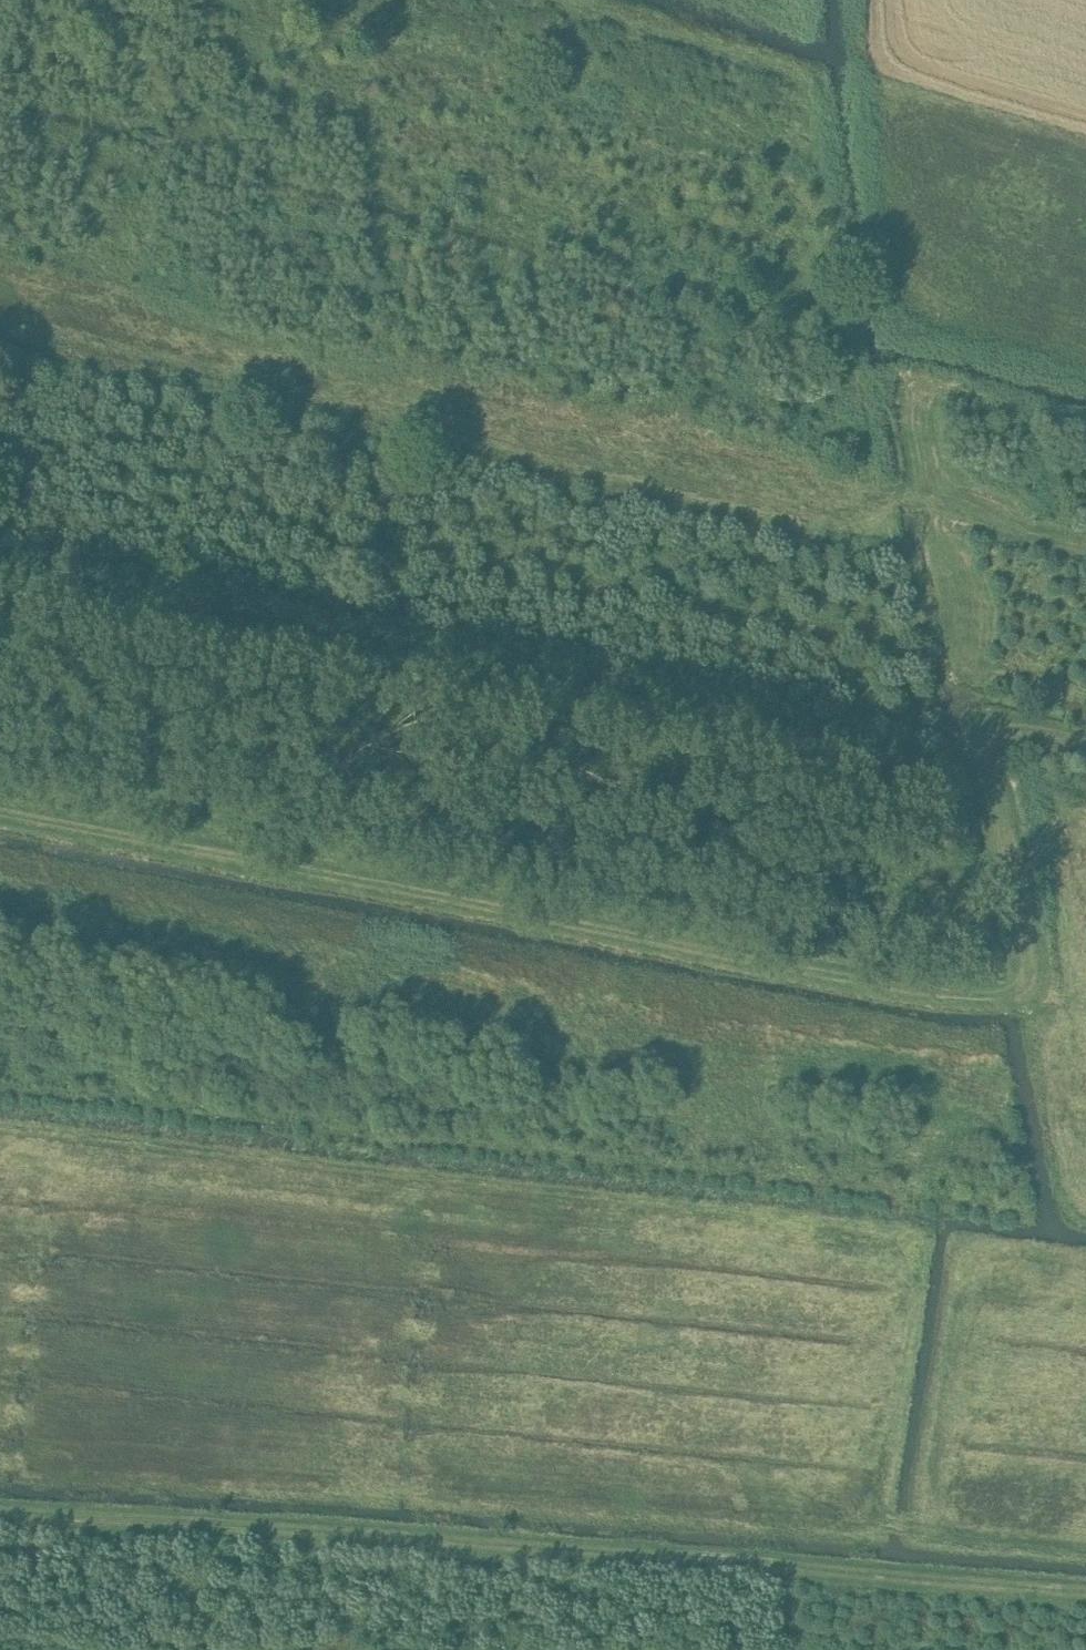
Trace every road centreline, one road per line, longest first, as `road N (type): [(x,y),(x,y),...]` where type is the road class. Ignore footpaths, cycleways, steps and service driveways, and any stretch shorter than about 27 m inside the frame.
road 1 (track): [(0,810),(816,967),(1003,993),(1023,986),(1030,965),(994,745),(1007,739),(1085,754)]
road 2 (track): [(0,301),(848,500),(956,501),(1085,536)]

